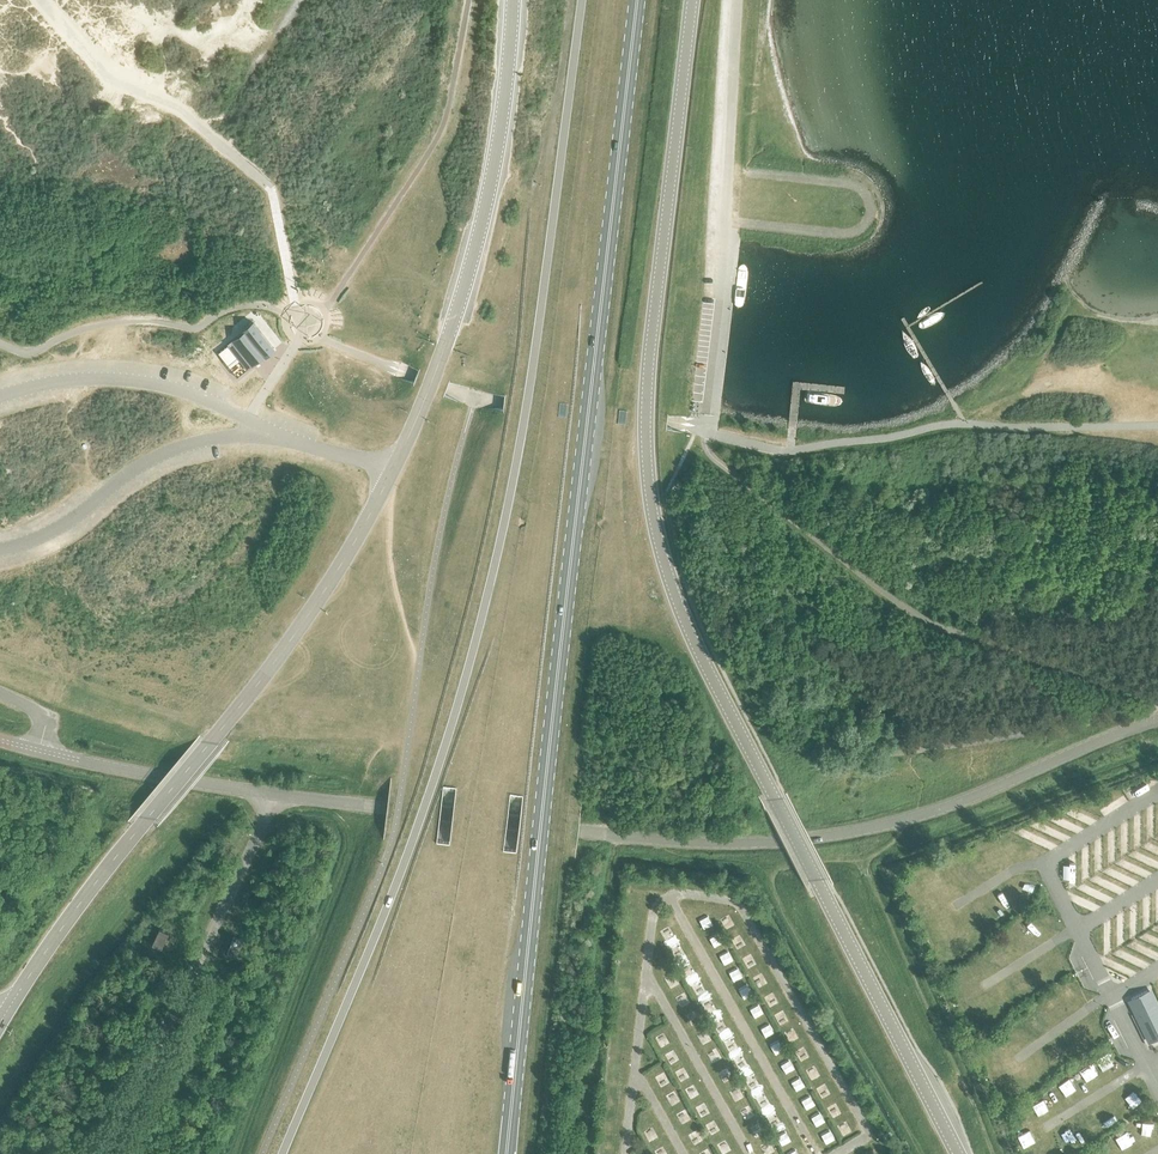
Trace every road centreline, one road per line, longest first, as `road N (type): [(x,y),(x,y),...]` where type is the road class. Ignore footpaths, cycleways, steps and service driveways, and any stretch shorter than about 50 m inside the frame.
road 1 (tertiary): [(957,1153),(696,649),(656,528),(646,428),(691,0)]
road 2 (primary): [(581,0),(527,403),(479,626),(404,862),(282,1153)]
road 3 (unclassified): [(1,1020),(76,907),(305,619),(373,508),(419,413),(464,283),(502,114),(512,0)]
road 4 (primary): [(506,1153),(636,0)]
road 5 (tertiary): [(578,831),(743,844),(870,828),(933,812),(1157,719)]
road 6 (tertiary): [(578,831),(202,784),(0,740)]

